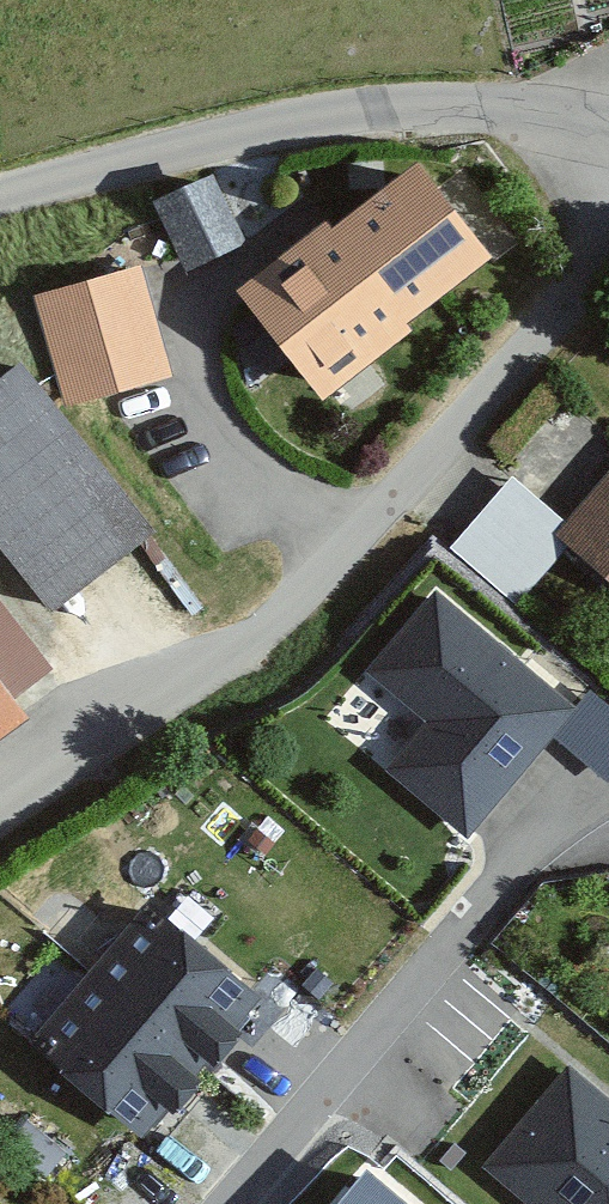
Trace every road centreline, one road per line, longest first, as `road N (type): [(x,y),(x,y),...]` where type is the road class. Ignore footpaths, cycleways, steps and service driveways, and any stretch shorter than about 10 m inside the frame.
road 1 (residential): [(608,245),(319,560),(0,786)]
road 2 (residential): [(180,1203),(429,918)]

